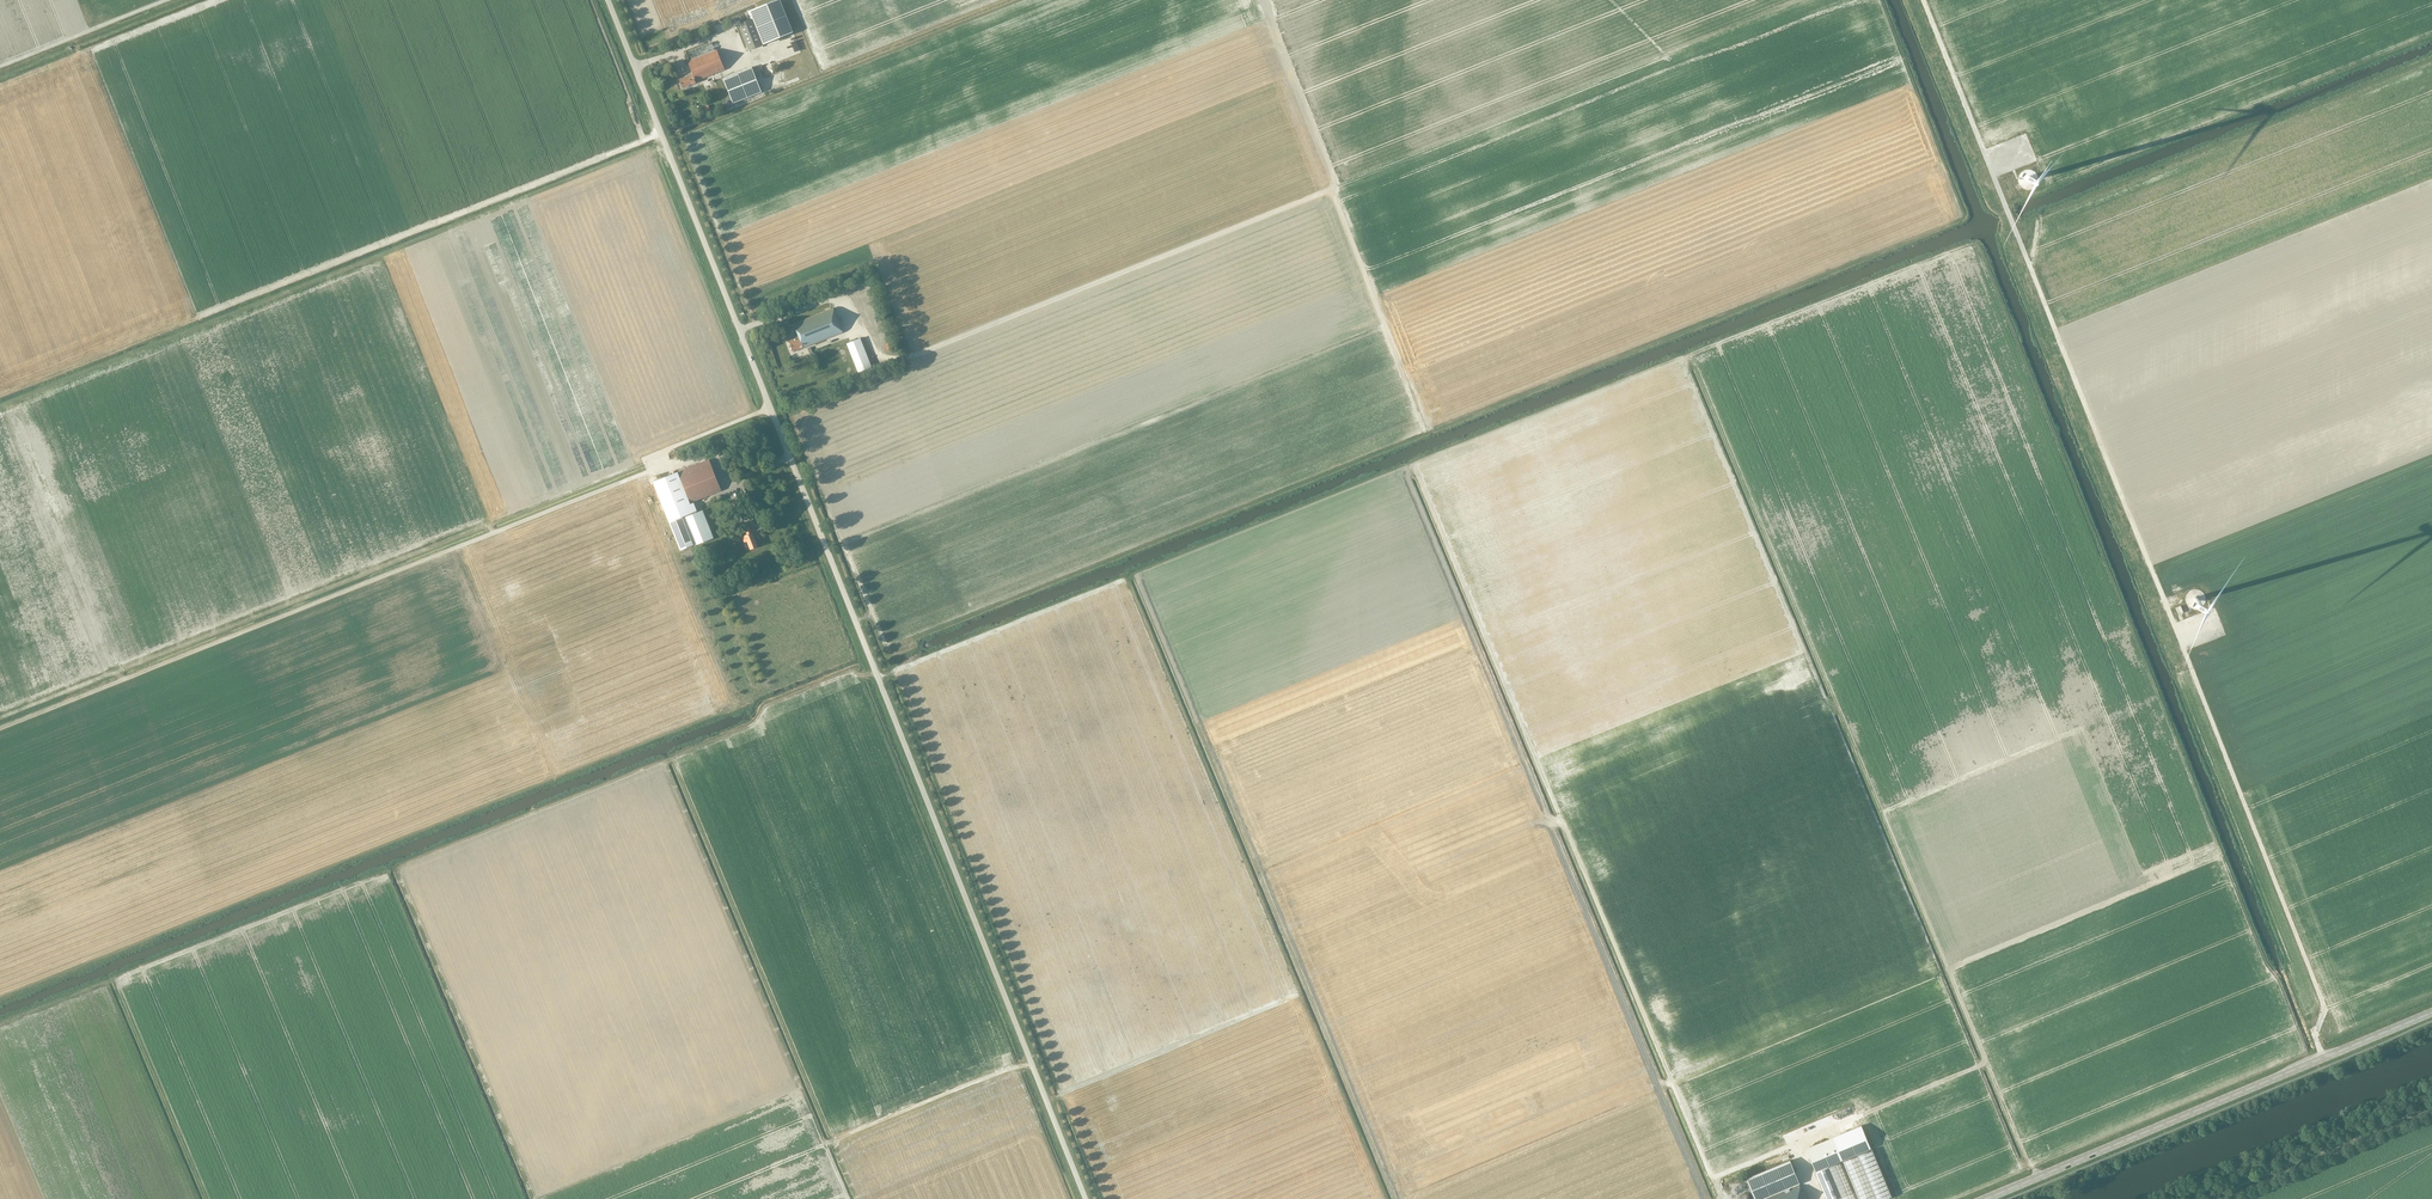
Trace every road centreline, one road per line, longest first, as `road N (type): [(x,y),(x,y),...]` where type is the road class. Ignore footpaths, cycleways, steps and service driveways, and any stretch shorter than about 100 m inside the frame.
road 1 (unclassified): [(1085,1198),(607,0)]
road 2 (primary): [(1985,1198),(2431,1013)]
road 3 (unclassified): [(2200,1198),(2431,1102)]

